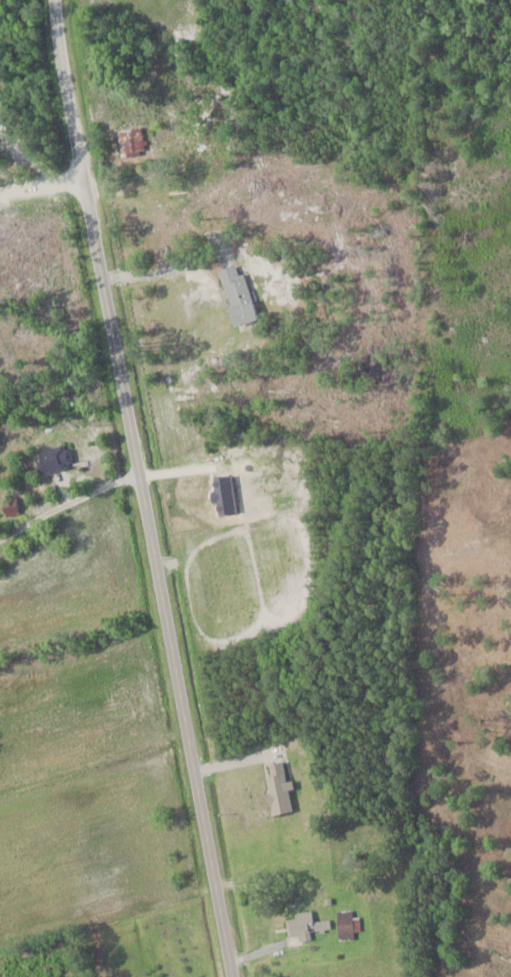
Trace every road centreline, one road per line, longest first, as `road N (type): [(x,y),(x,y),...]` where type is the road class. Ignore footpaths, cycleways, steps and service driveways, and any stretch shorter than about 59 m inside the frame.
road 1 (residential): [(233,976),(71,112),(57,0)]
road 2 (residential): [(460,474),(465,378),(393,308),(229,266),(99,255)]
road 3 (residential): [(0,520),(141,481)]

